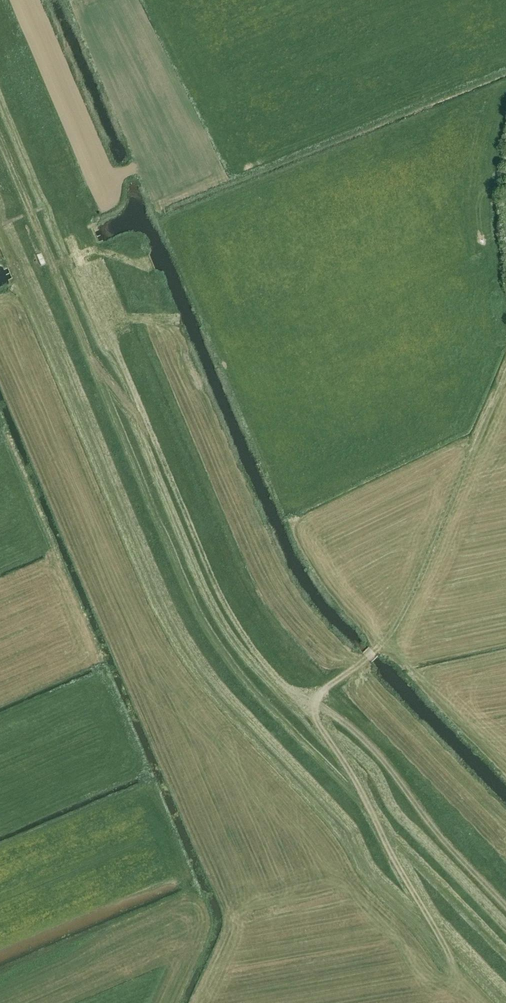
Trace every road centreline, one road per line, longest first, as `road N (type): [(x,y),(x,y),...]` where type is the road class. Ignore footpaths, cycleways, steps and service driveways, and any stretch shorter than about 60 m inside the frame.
road 1 (track): [(74,253),(243,637),(295,695),(339,718),(377,754),(432,831),(505,908)]
road 2 (track): [(375,650),(321,694),(315,718),(454,967)]
road 3 (track): [(375,650),(403,612),(505,367)]

